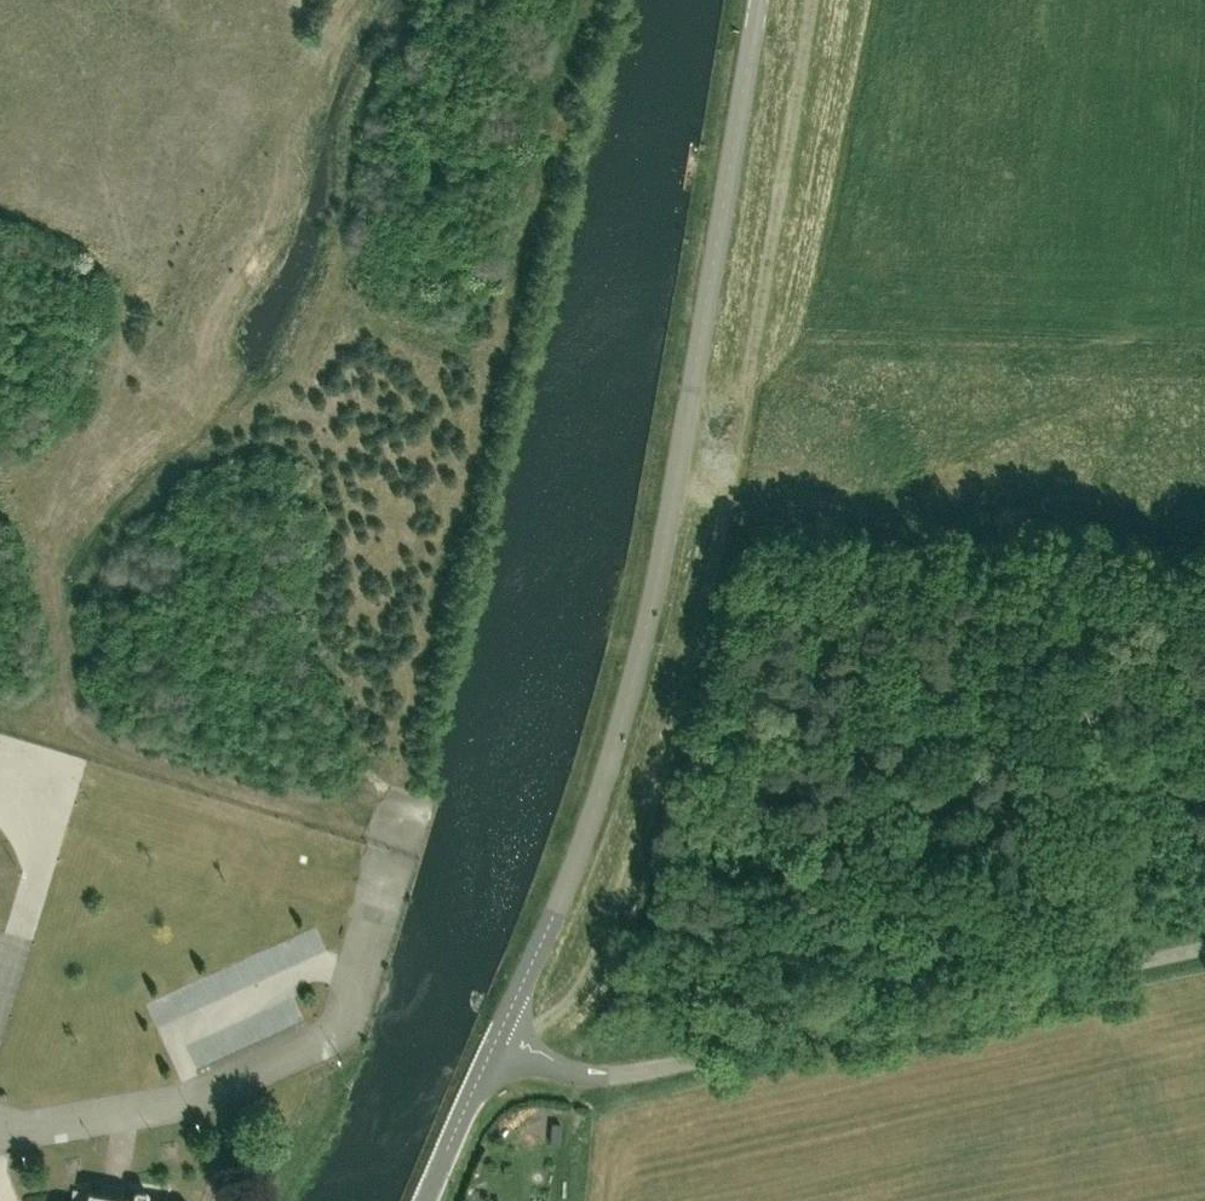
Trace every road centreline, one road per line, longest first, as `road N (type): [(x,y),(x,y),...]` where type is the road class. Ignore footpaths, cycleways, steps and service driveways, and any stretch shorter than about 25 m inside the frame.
road 1 (track): [(810,0),(722,522),(679,704),(588,974),(544,1023),(497,1053)]
road 2 (unclassified): [(497,1053),(587,820),(639,644),(756,0)]
road 3 (unclassified): [(497,1053),(589,1078),(644,1073),(1204,947)]
road 4 (unclassified): [(421,1200),(497,1053)]

